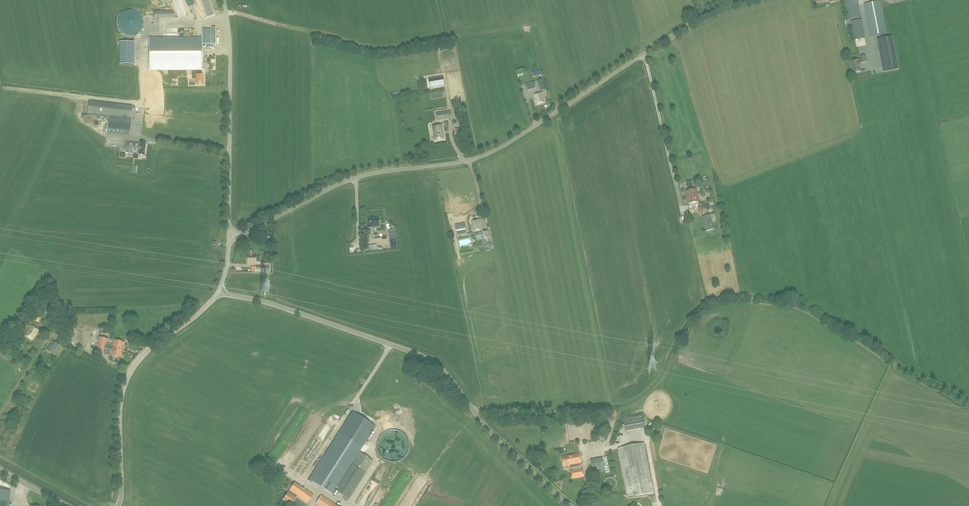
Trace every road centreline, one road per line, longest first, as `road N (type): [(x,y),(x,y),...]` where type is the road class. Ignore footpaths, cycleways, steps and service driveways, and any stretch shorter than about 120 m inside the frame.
road 1 (unclassified): [(229,235),(350,180),(495,150),(689,24),(751,0)]
road 2 (unclassified): [(571,505),(493,435),(429,359),(218,292)]
road 3 (unclassified): [(118,505),(121,404),(131,372),(218,292)]
road 4 (unclassified): [(229,235),(223,0)]
road 5 (track): [(472,409),(623,407)]

